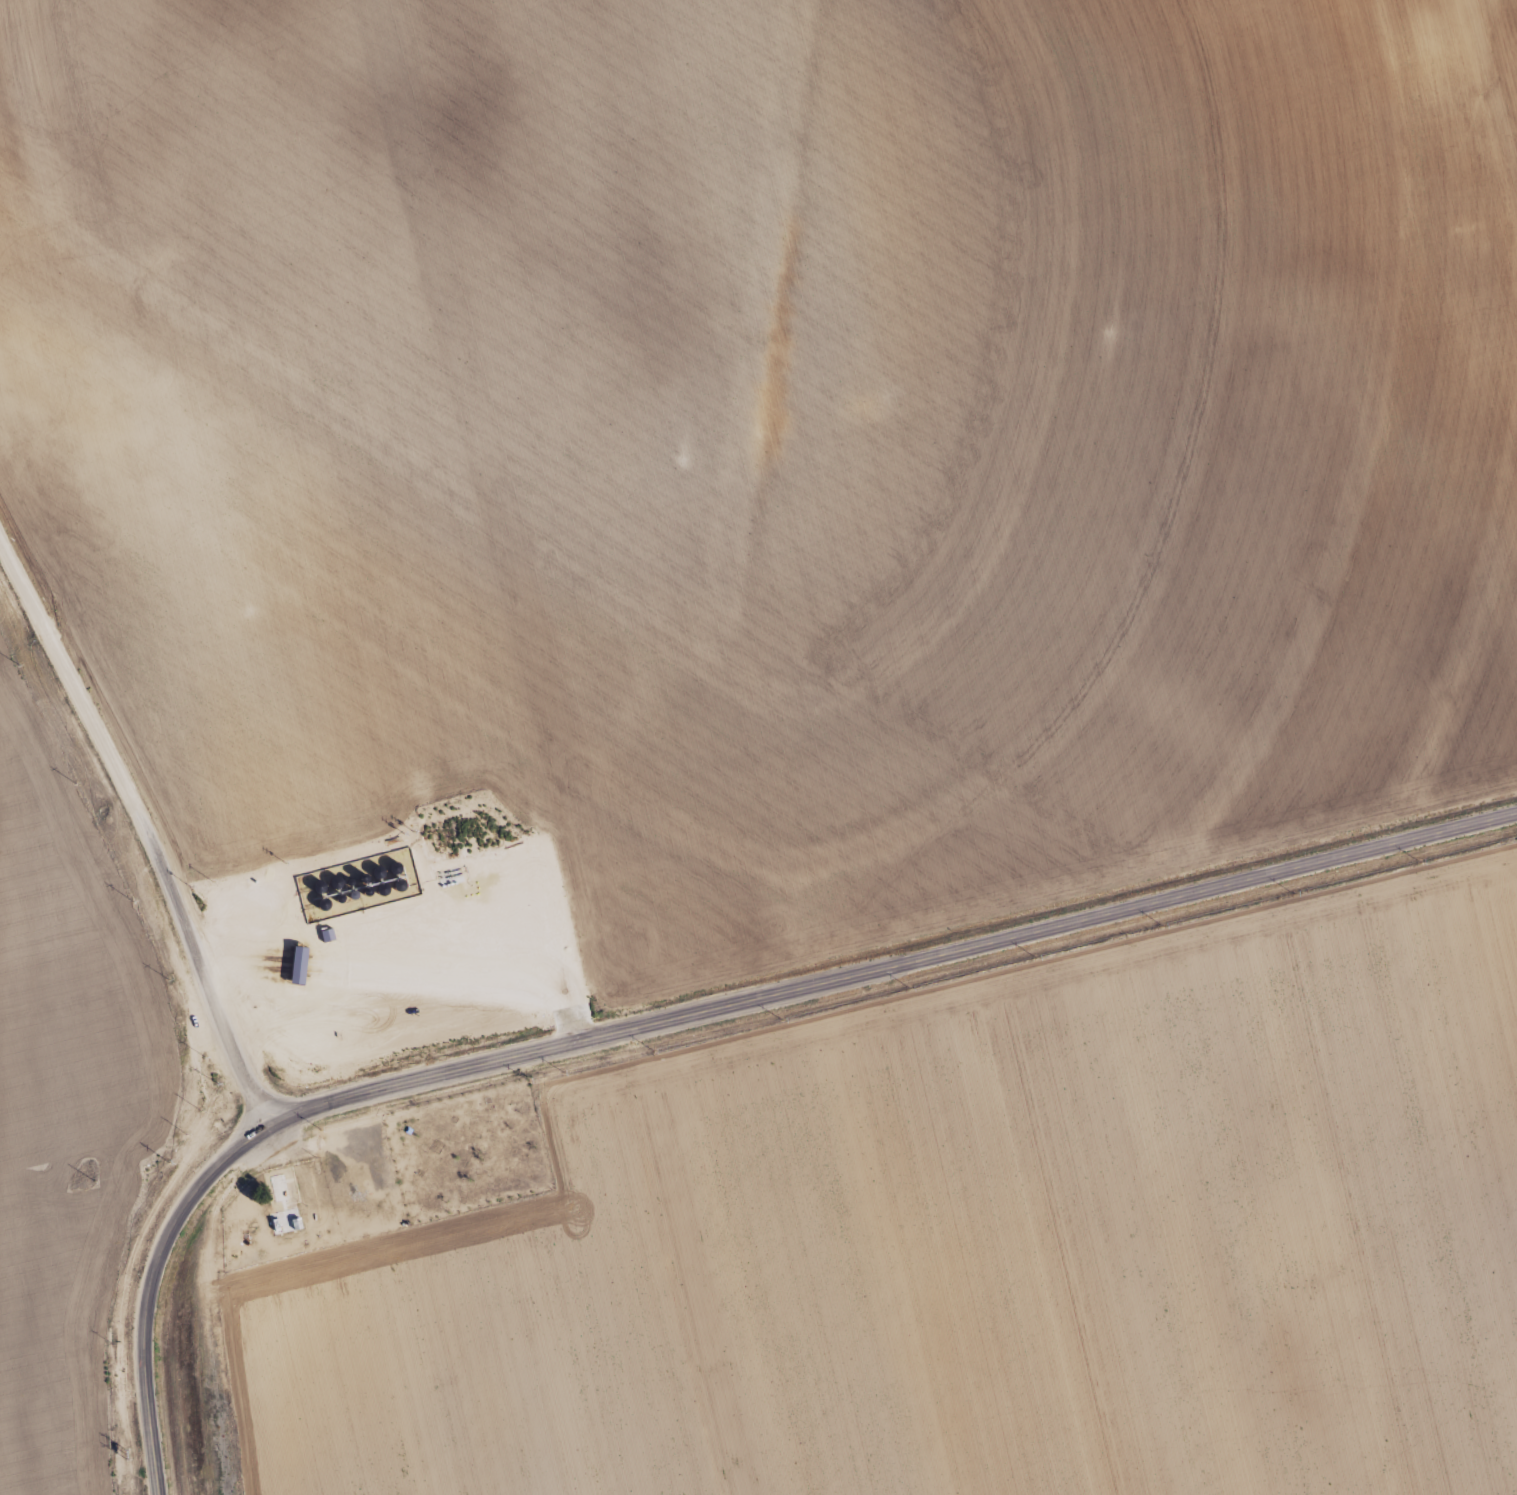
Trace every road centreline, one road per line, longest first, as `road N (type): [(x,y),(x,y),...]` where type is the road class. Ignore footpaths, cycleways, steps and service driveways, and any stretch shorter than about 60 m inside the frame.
road 1 (secondary): [(160,1494),(145,1336),(158,1262),(201,1185),(262,1129),(384,1085),(1516,811)]
road 2 (residential): [(262,1129),(158,883),(0,602)]

